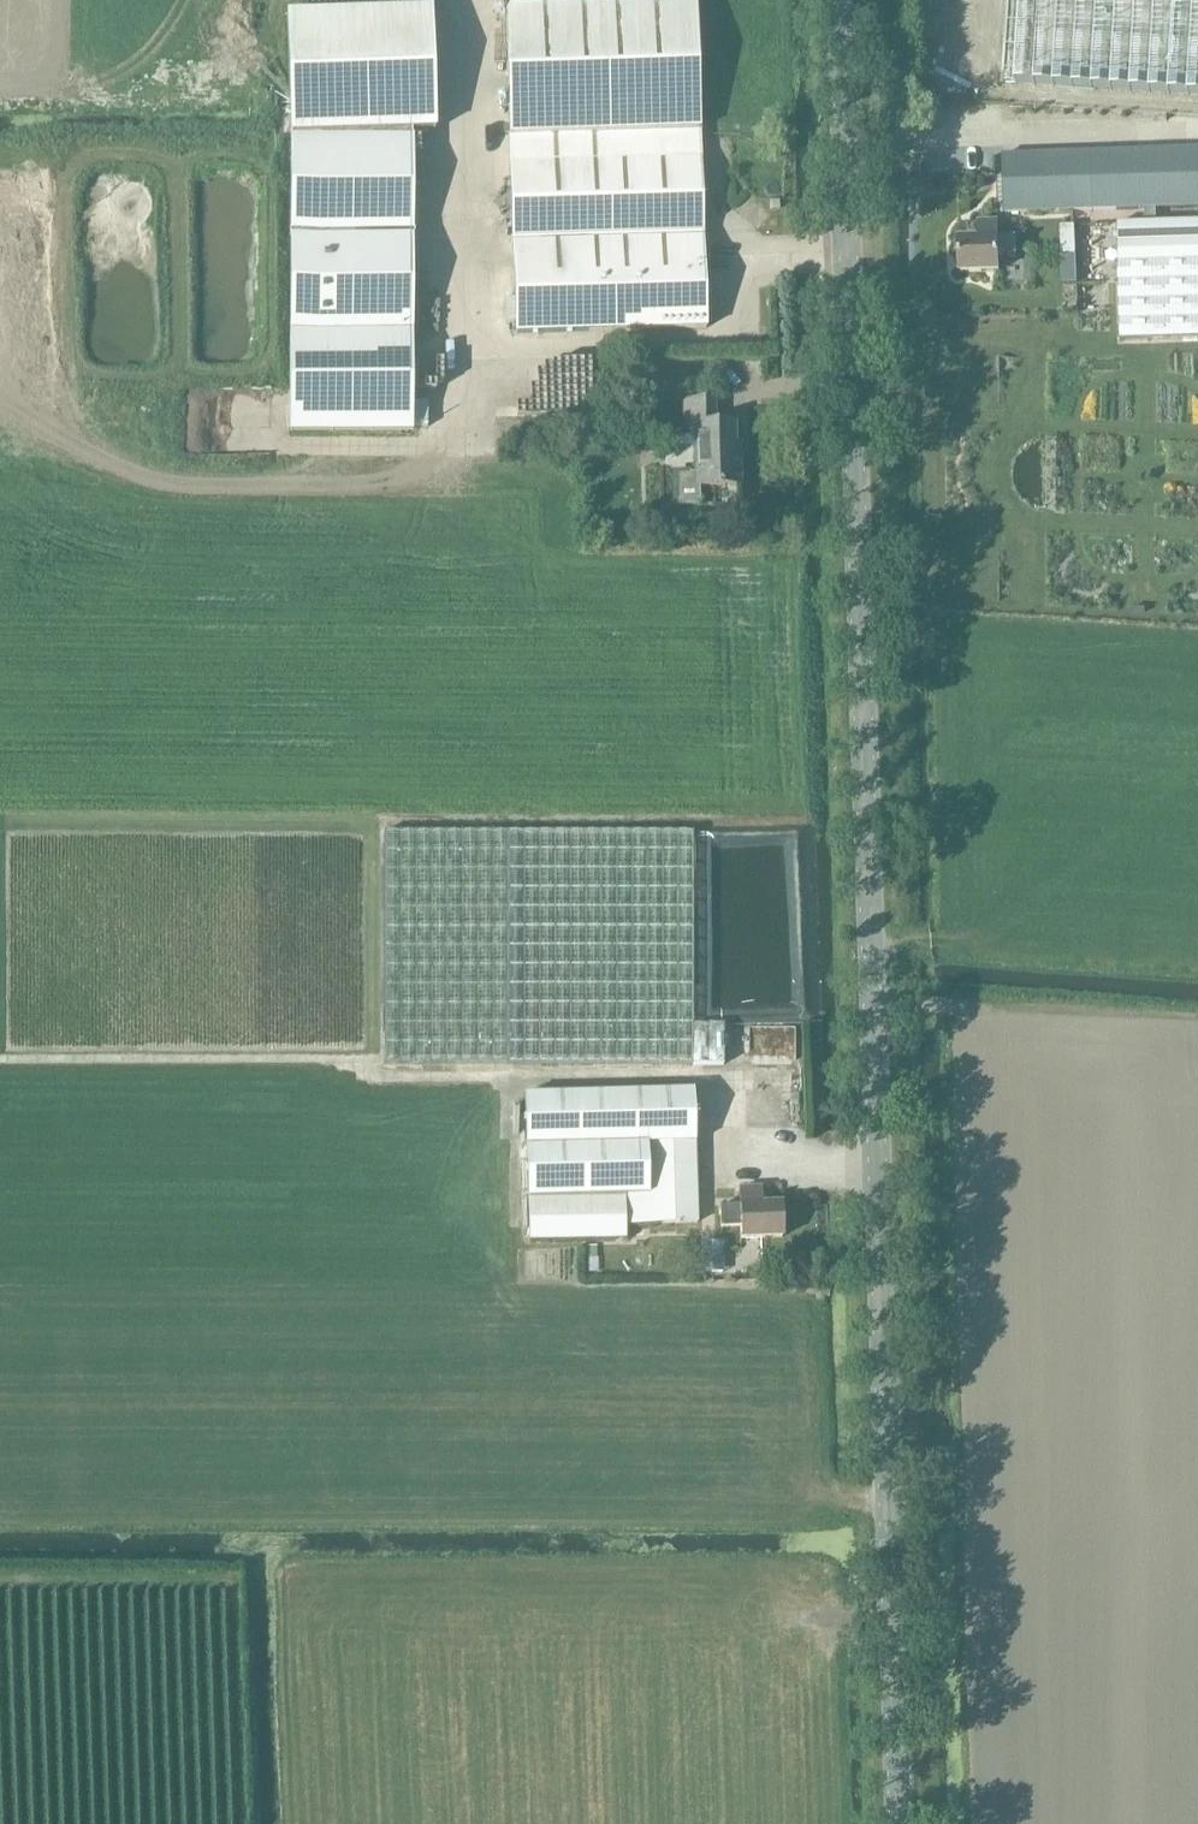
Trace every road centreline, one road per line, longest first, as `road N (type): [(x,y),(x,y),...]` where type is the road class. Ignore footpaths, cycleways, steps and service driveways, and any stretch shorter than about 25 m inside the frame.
road 1 (tertiary): [(909,1823),(840,0)]
road 2 (track): [(1197,1022),(875,1002)]

